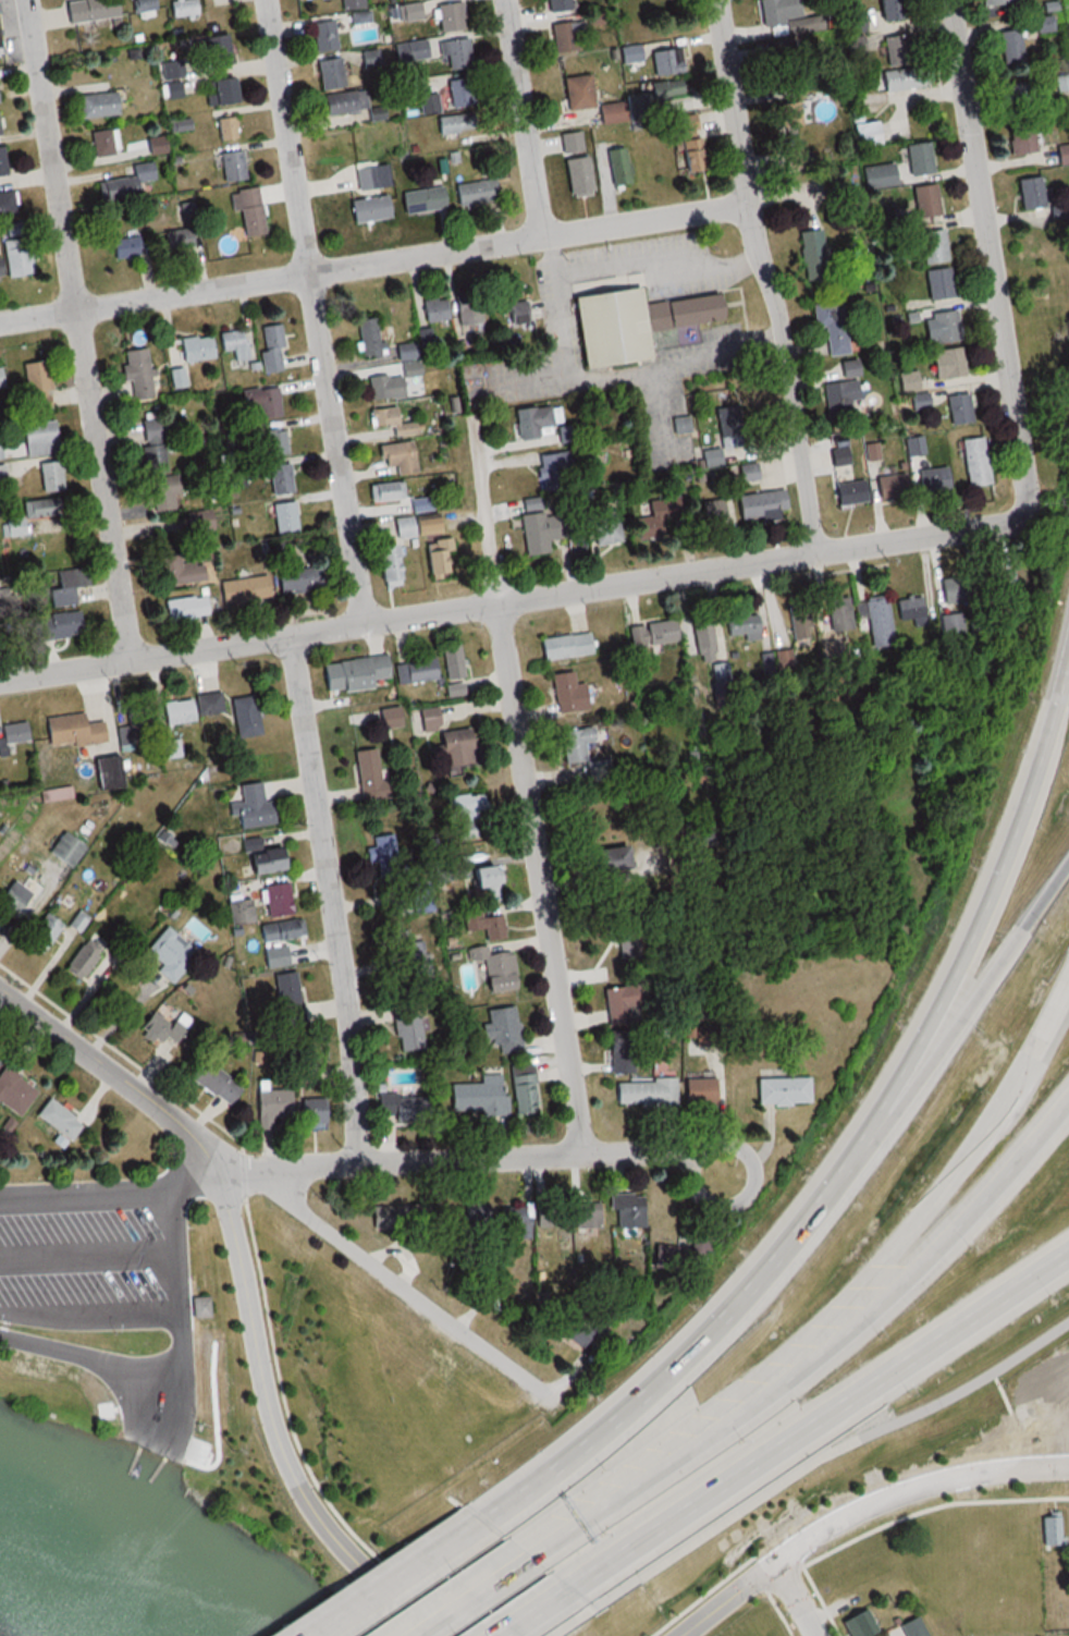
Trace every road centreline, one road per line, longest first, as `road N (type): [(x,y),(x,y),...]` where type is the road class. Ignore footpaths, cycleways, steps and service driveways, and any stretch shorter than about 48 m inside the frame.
road 1 (residential): [(0,681),(980,530),(1024,516)]
road 2 (residential): [(0,323),(751,205)]
road 3 (residential): [(582,1152),(472,423)]
road 4 (motorway): [(530,1555),(669,1466),(864,1317),(999,1191),(1068,1104)]
road 5 (residential): [(549,1399),(0,992)]
road 6 (residential): [(133,659),(29,0)]
road 7 (residential): [(365,623),(266,0)]
road 8 (motorway): [(565,1587),(1068,1256)]
road 9 (residential): [(819,553),(717,0)]
road 10 (motorway): [(1068,654),(979,928),(861,1156)]
road 11 (residential): [(357,1163),(349,1012),(292,635)]
road 12 (motorway): [(861,1156),(776,1278),(681,1385),(500,1531)]
road 13 (residential): [(1024,516),(1029,491),(950,0)]
road 14 (residential): [(418,1619),(335,1542),(286,1454),(220,1153)]
road 15 (residential): [(711,1147),(248,1171)]
road 16 (motorway): [(1068,849),(861,1156)]
road 17 (residential): [(777,1561),(863,1510),(931,1485),(1068,1468)]
road 18 (residential): [(508,0),(544,239)]
road 19 (residential): [(711,1147),(693,1169),(696,1191),(713,1209),(740,1205),(754,1167),(736,1149),(711,1147)]
road 20 (motorway): [(500,1531),(340,1635)]
road 21 (motorway): [(409,1635),(530,1555)]
road 22 (residential): [(777,1561),(681,1635)]

